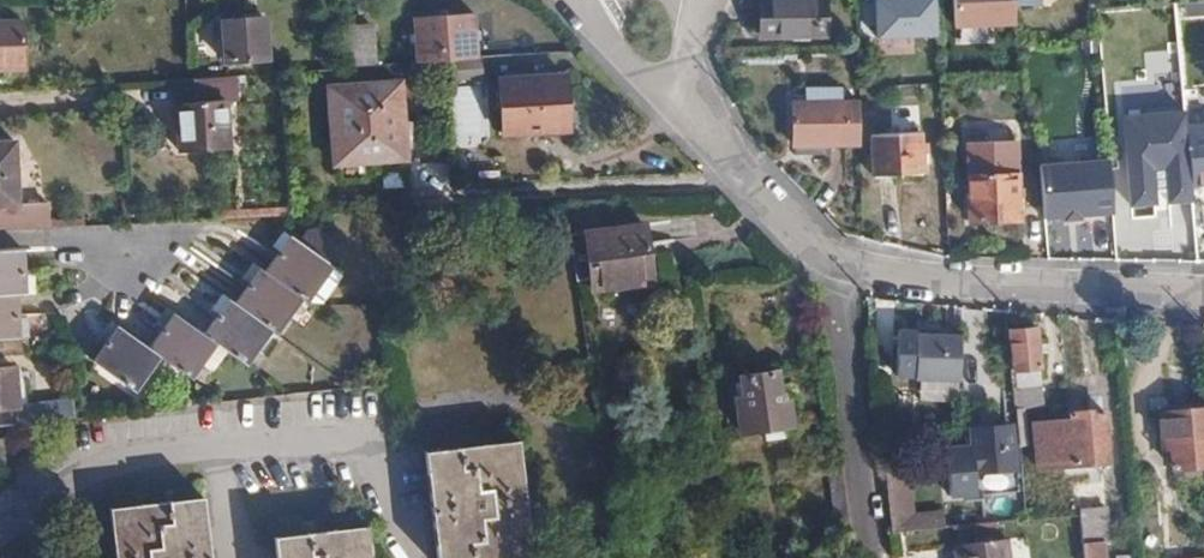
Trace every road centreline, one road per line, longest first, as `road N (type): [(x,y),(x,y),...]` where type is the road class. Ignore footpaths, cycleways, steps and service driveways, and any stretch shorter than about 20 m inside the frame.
road 1 (residential): [(829,256),(897,272),(1115,293),(1203,292)]
road 2 (residential): [(829,256),(874,557)]
road 3 (residential): [(679,99),(751,188),(829,256)]
road 4 (residential): [(583,0),(611,44),(679,99)]

